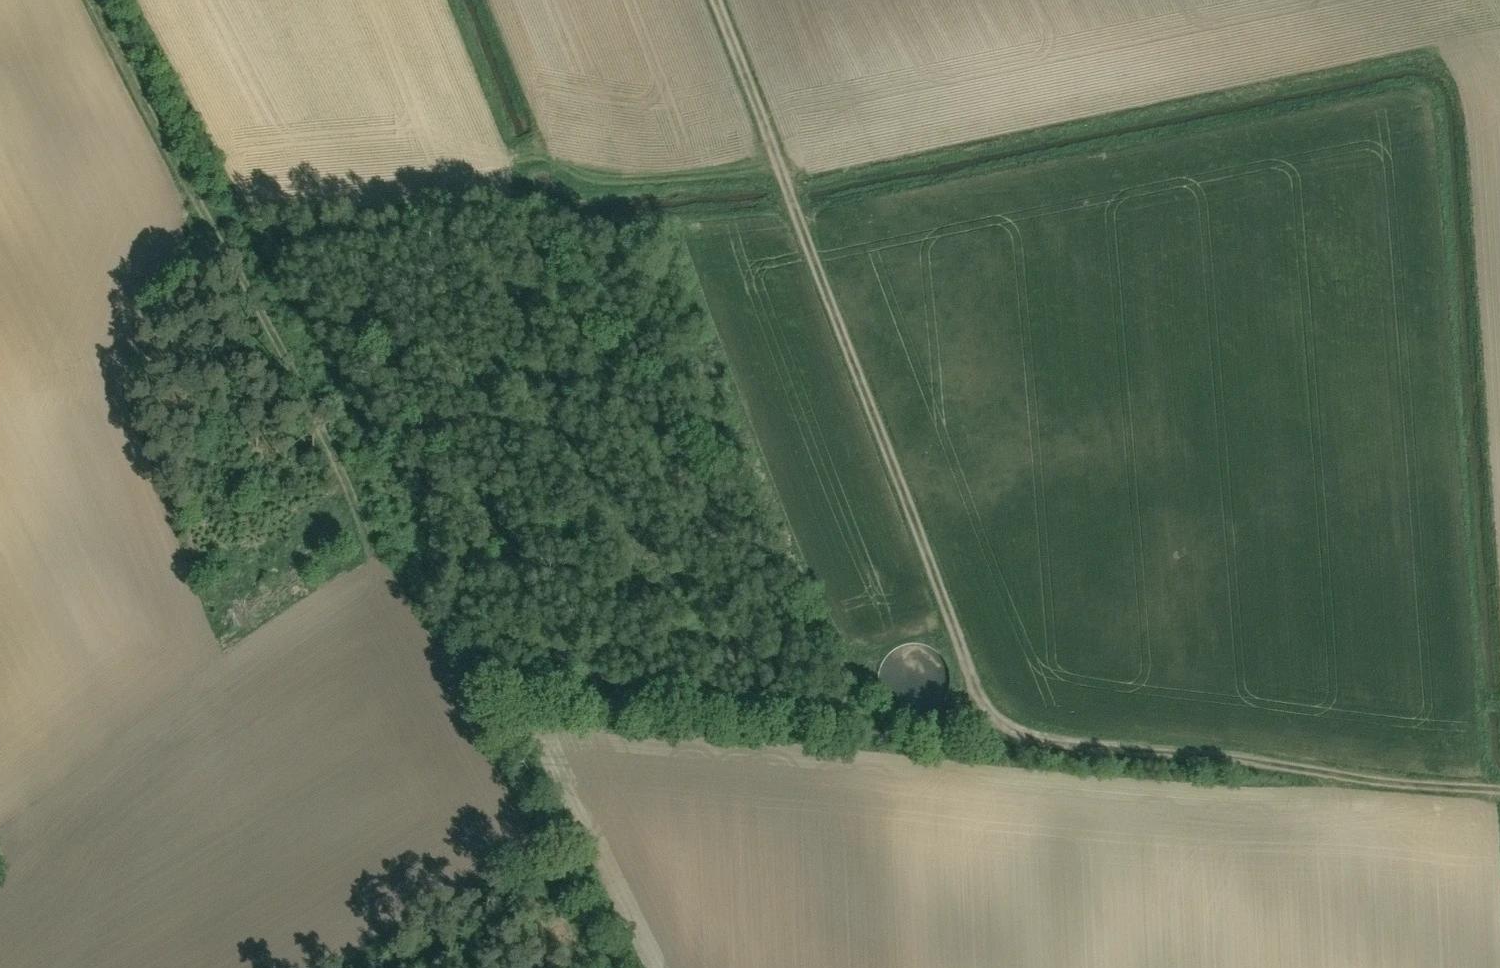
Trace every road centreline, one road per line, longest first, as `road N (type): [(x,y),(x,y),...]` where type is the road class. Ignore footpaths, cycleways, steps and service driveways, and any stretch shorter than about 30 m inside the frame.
road 1 (track): [(715,0),(943,599),(998,722),(1043,741),(1499,787)]

